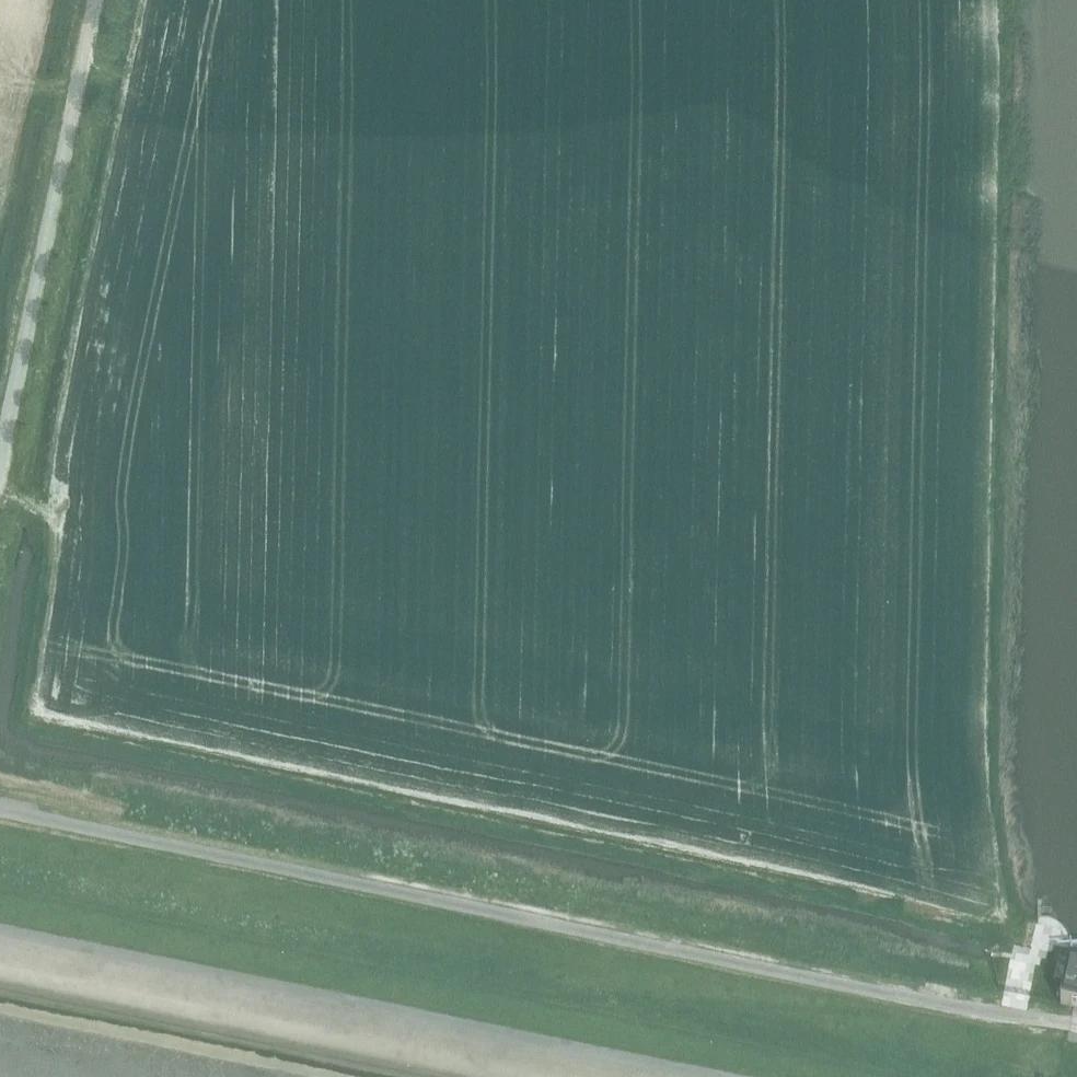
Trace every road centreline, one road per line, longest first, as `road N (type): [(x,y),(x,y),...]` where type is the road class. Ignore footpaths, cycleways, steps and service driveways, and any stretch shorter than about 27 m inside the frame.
road 1 (unclassified): [(1076,1027),(775,972),(0,807)]
road 2 (unclassified): [(0,407),(69,0)]

